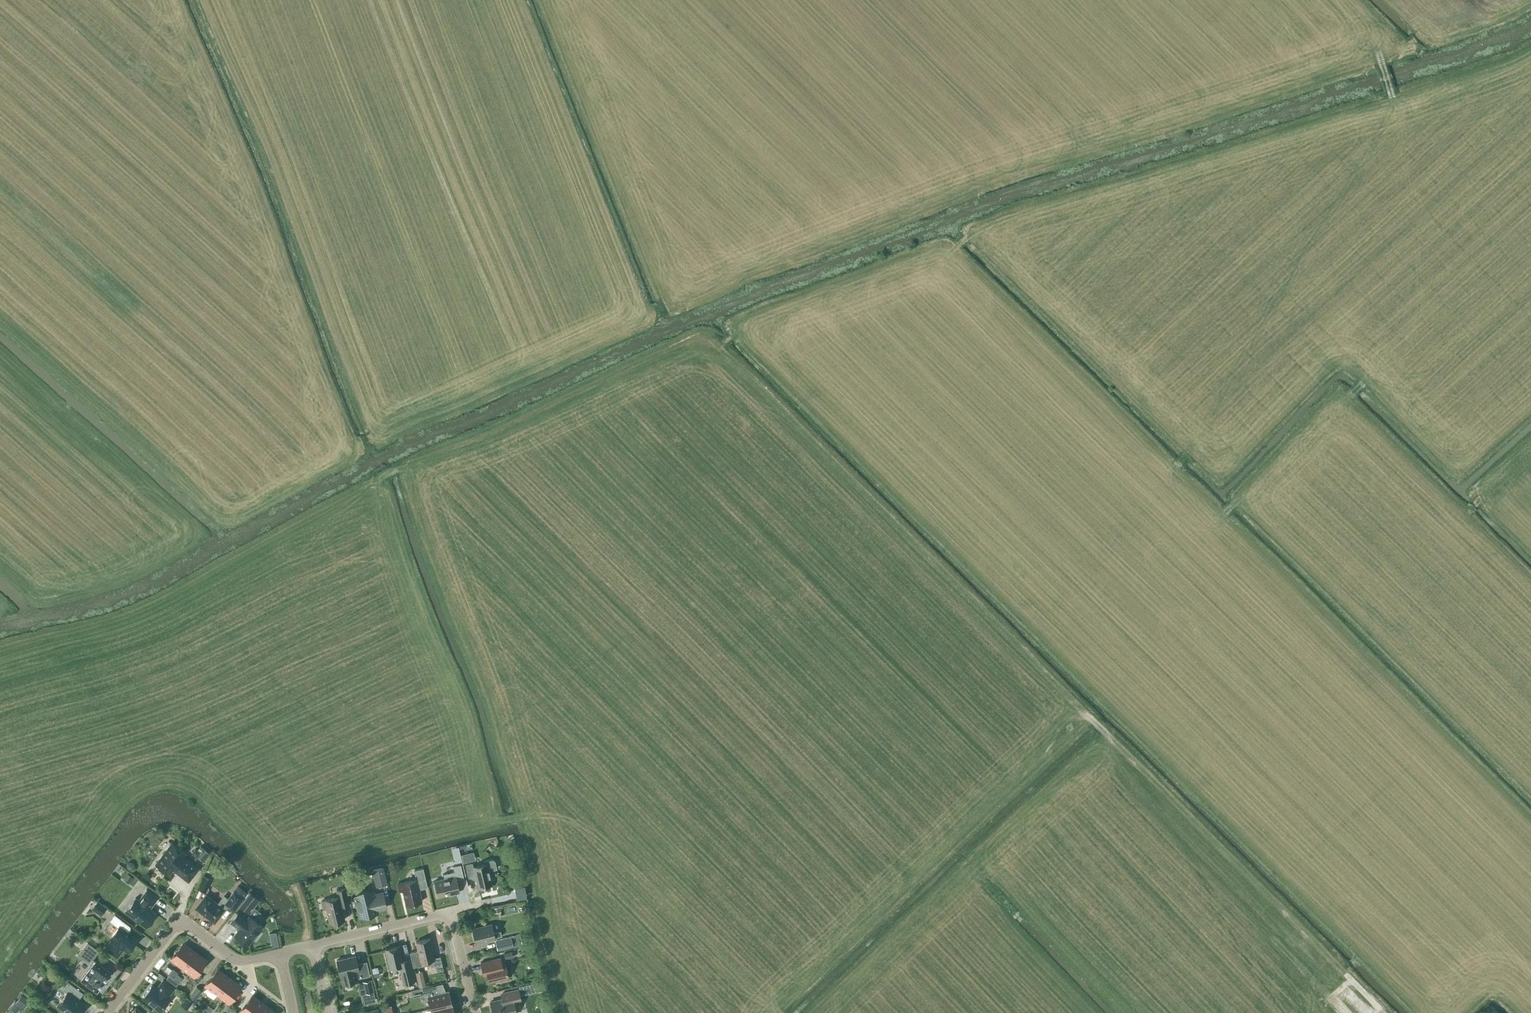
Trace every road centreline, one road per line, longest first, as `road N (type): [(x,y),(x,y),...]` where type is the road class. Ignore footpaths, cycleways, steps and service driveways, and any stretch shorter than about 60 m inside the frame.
road 1 (residential): [(279,954),(239,960),(180,924),(108,1012)]
road 2 (residential): [(451,912),(311,946)]

